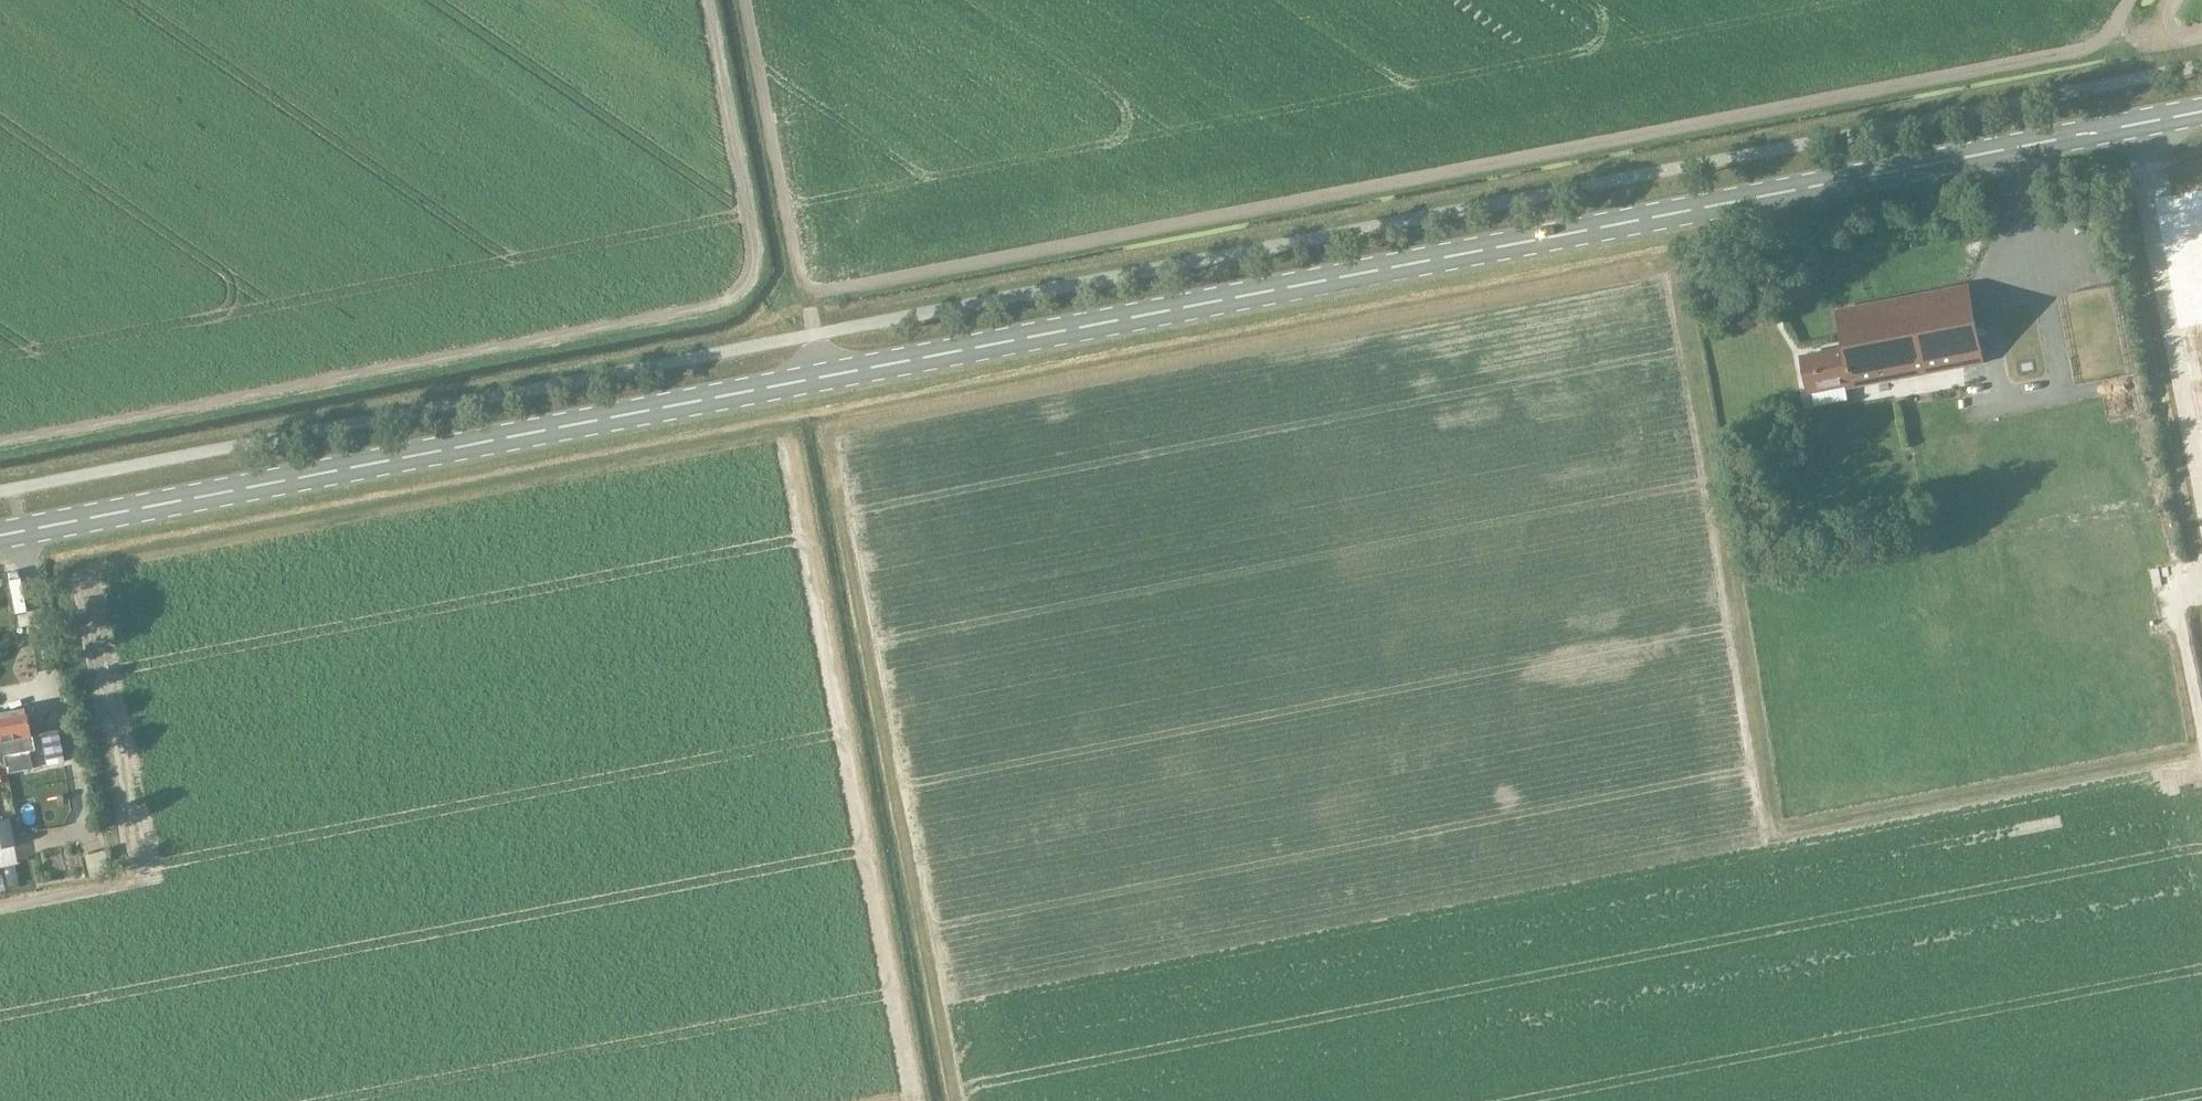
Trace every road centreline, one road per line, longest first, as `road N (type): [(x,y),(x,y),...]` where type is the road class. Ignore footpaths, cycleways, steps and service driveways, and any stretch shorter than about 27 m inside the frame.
road 1 (secondary): [(0,536),(2201,112)]

